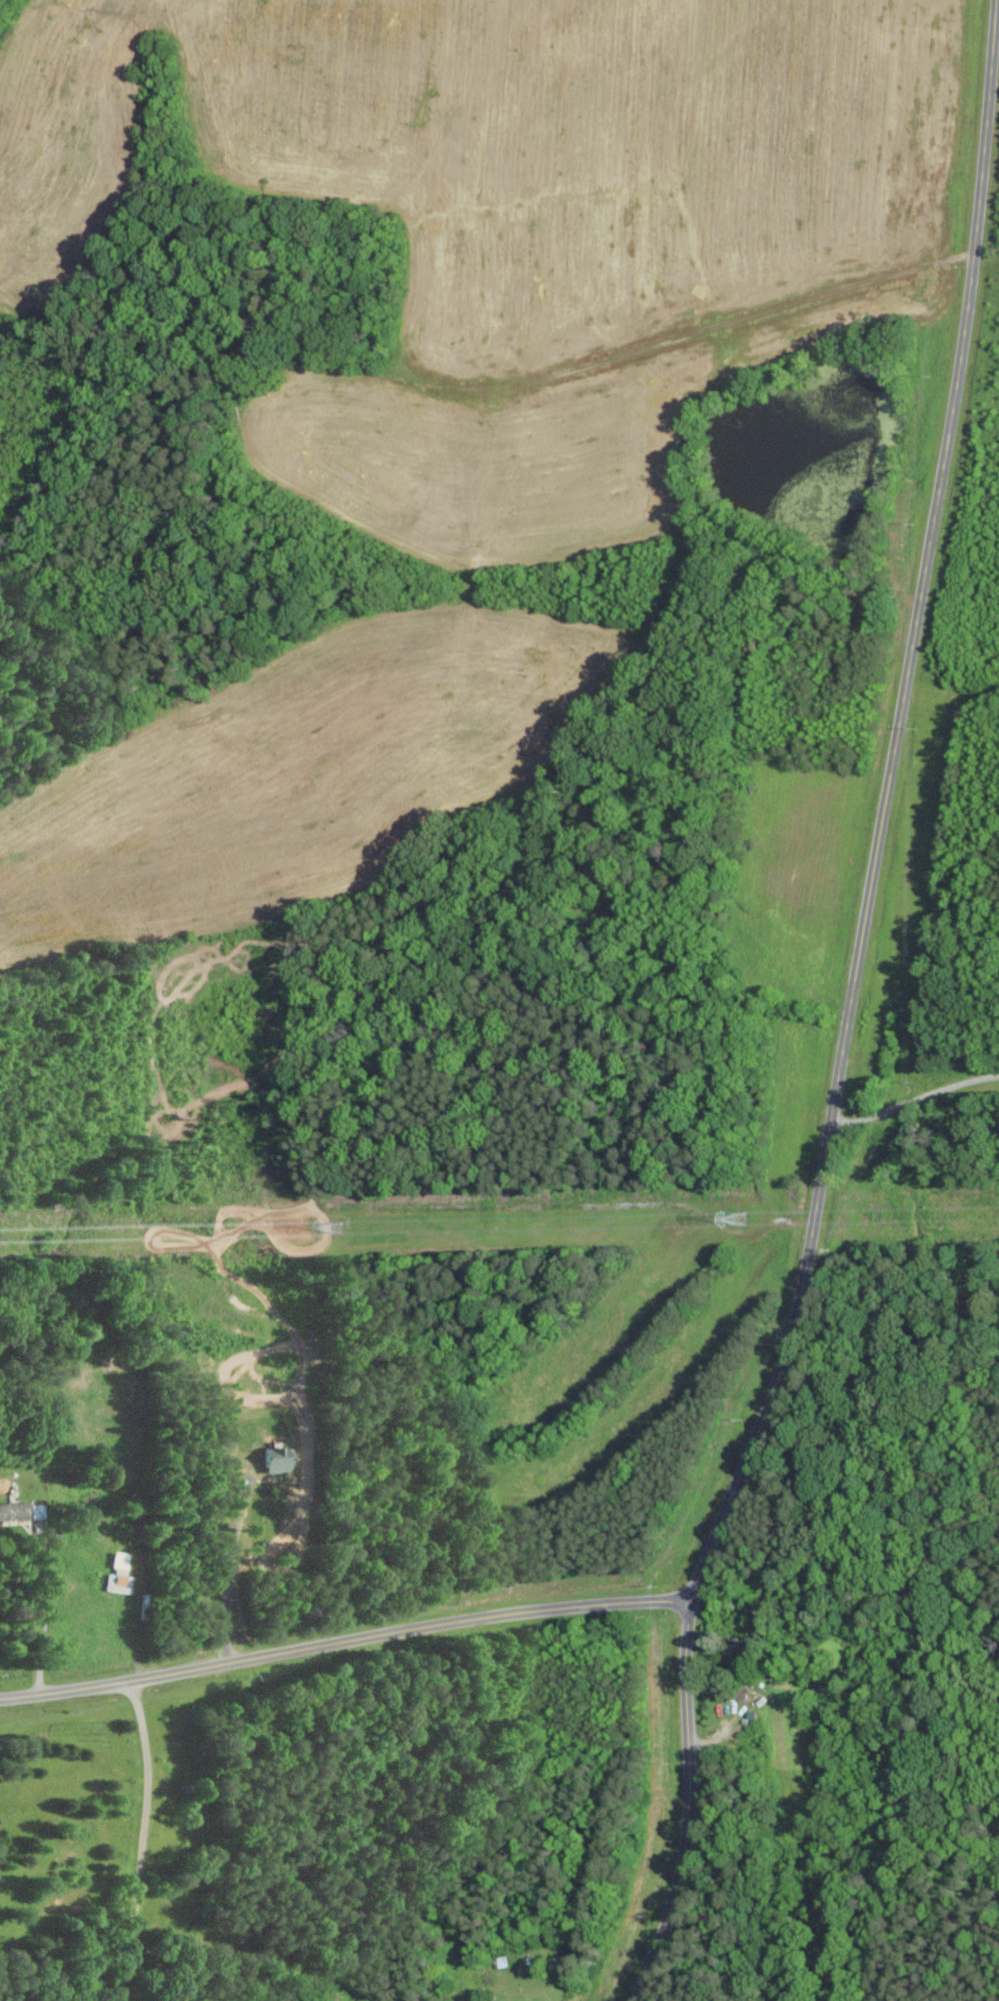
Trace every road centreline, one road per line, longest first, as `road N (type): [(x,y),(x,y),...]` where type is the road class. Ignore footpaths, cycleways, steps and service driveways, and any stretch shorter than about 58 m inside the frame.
road 1 (residential): [(629,2000),(686,1832),(689,1602),(762,1419),(808,1245),(957,372),(995,0)]
road 2 (residential): [(689,1602),(474,1621),(0,1699)]

